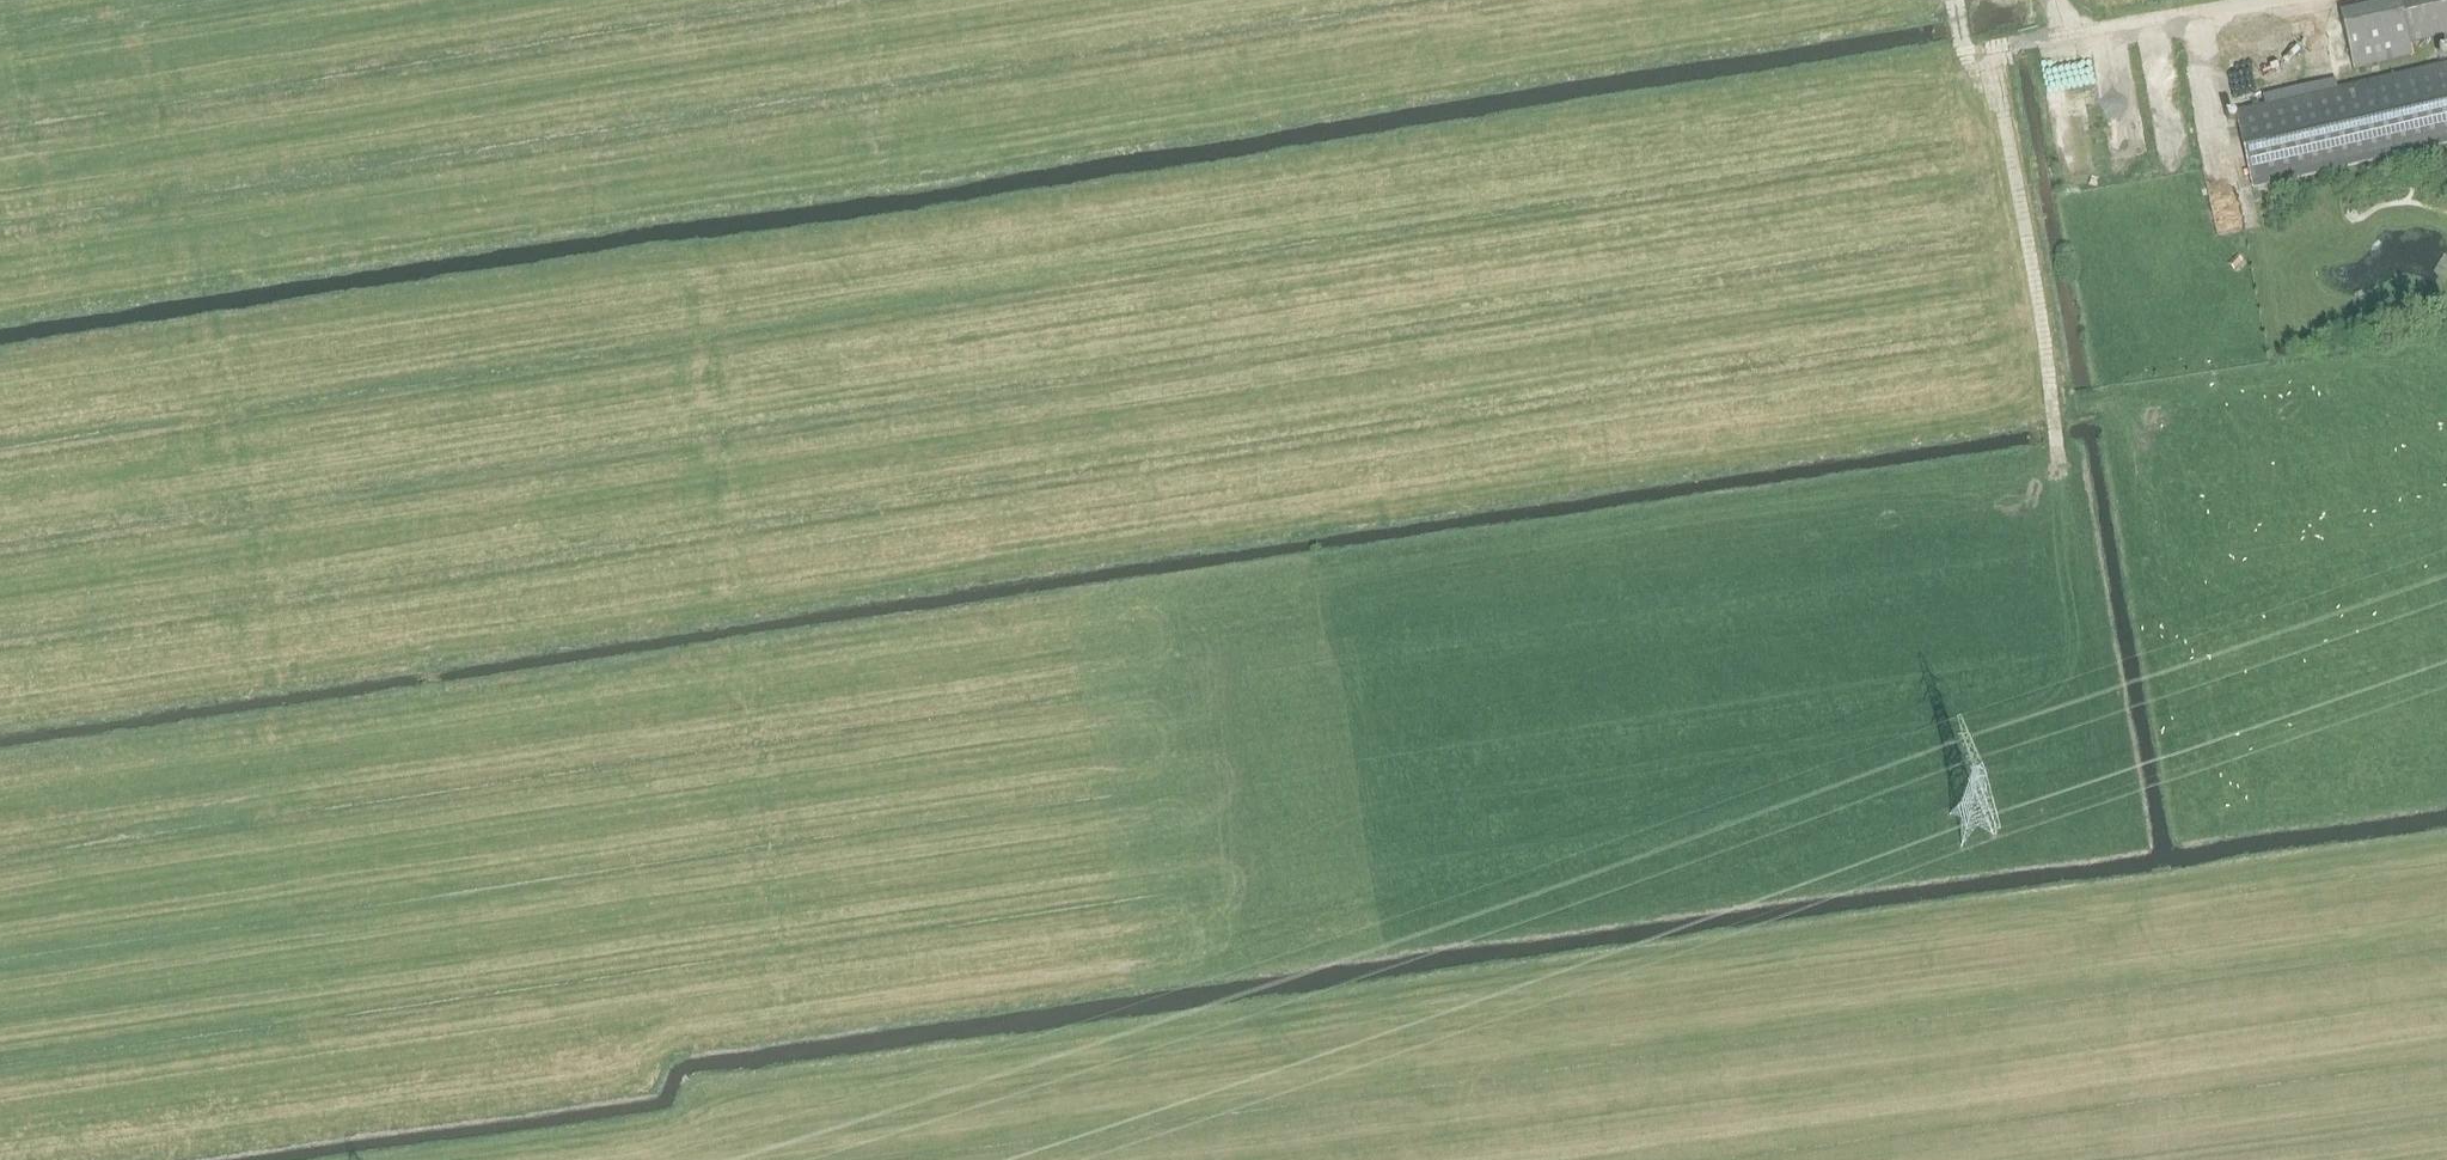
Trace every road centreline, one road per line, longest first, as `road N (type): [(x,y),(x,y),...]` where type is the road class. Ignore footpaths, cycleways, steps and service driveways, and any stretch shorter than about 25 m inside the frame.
road 1 (track): [(2062,476),(1991,47)]
road 2 (track): [(1957,0),(1965,52),(2191,12)]

